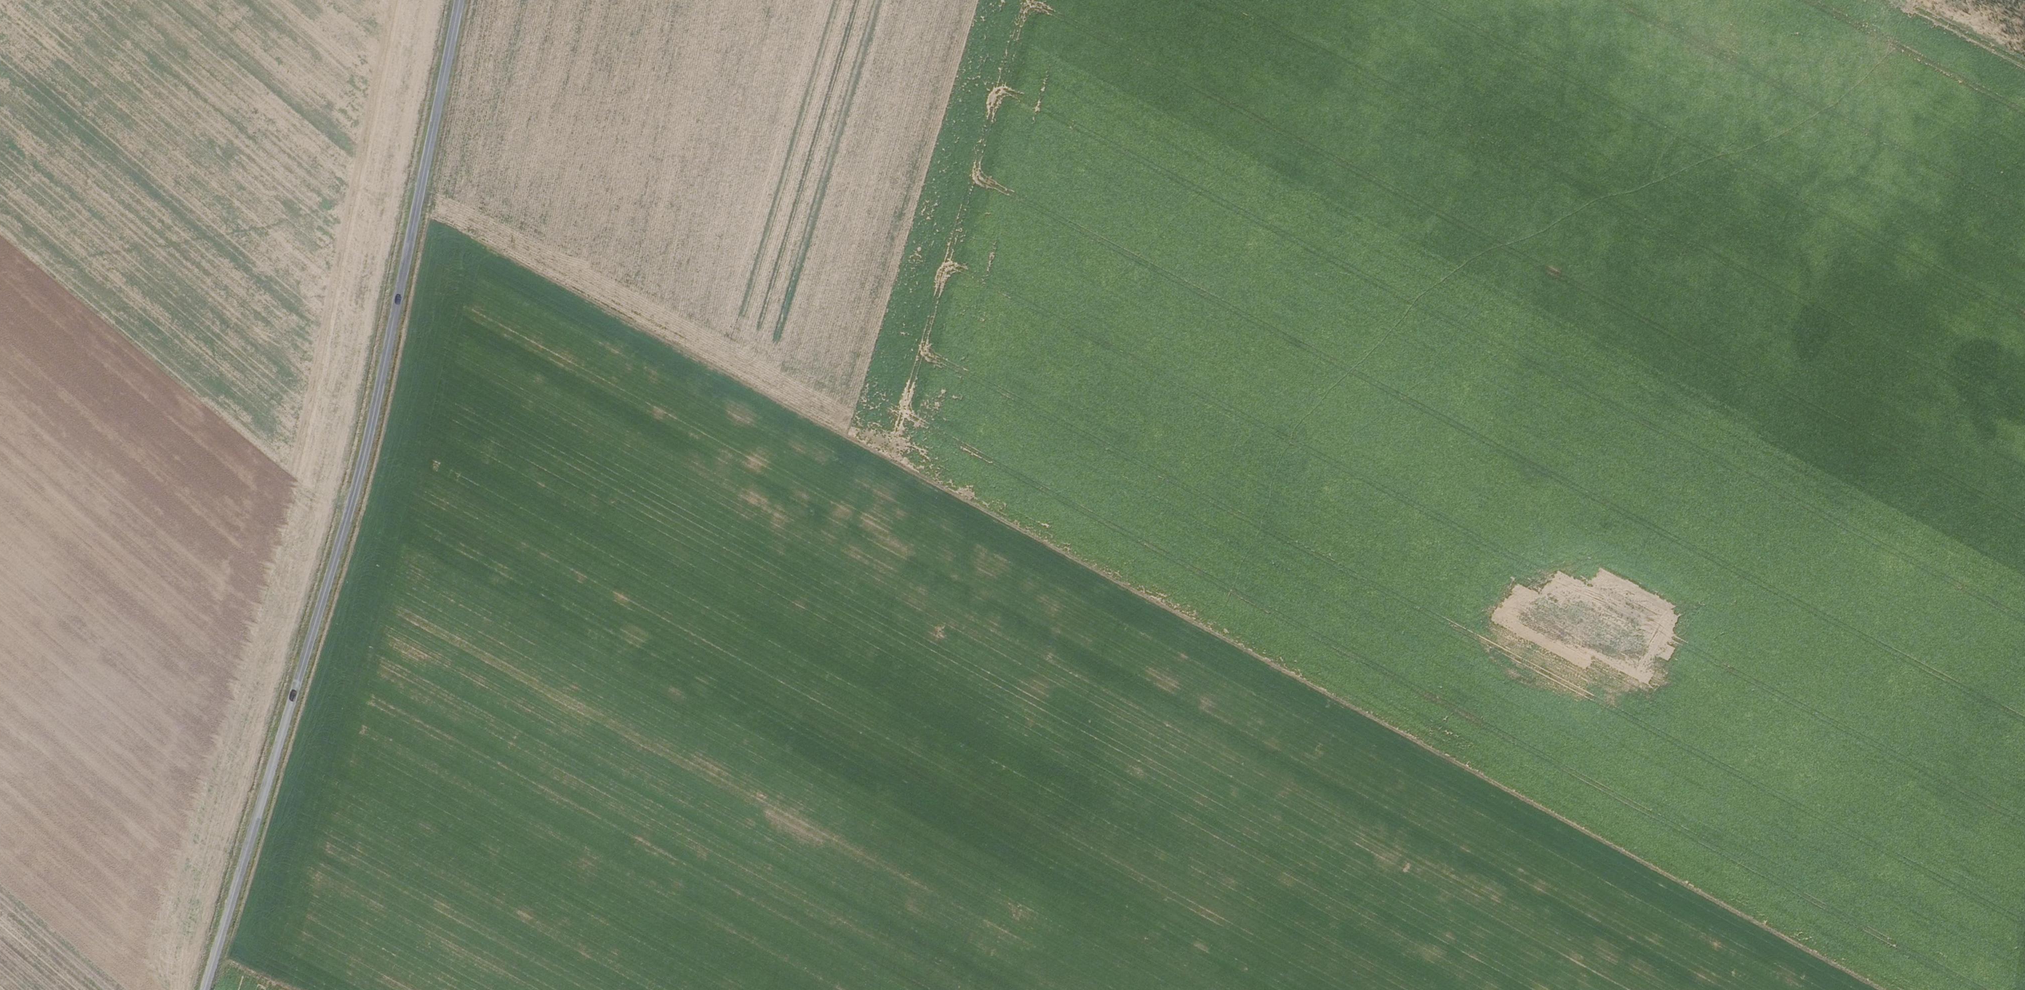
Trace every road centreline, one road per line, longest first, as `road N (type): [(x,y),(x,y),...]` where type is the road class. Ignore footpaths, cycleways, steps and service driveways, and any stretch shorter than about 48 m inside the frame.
road 1 (unclassified): [(204,989),(356,485),(459,0)]

